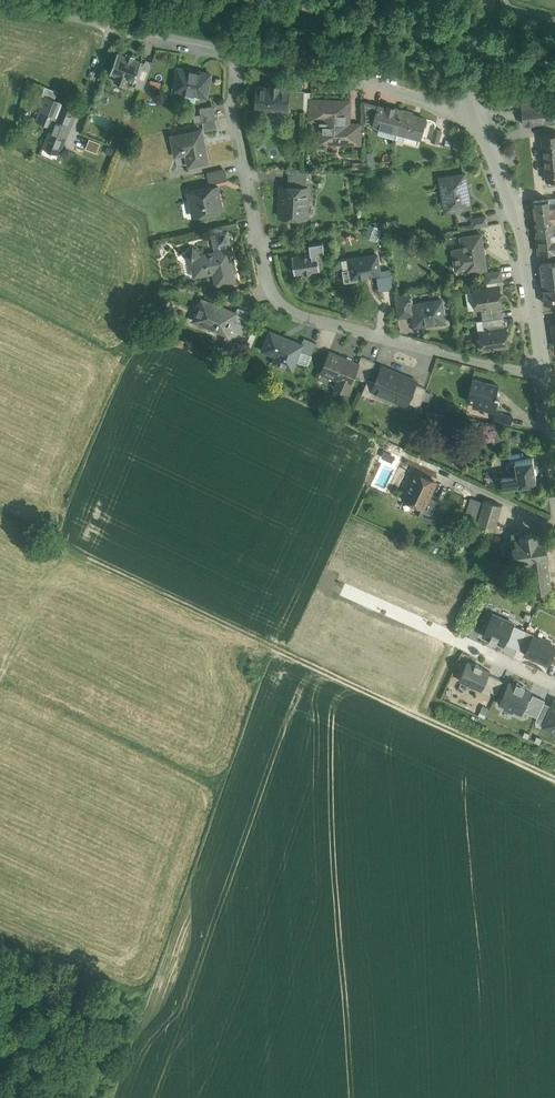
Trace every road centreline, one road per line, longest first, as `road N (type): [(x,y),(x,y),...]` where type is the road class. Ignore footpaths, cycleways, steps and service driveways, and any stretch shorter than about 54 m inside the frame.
road 1 (track): [(554,778),(48,545),(54,518)]
road 2 (residential): [(543,372),(291,312),(273,288),(235,106),(233,52)]
road 3 (tertiary): [(471,112),(522,254),(543,372)]
road 4 (unclassified): [(233,52),(471,112)]
road 5 (unclassified): [(0,6),(233,52)]

